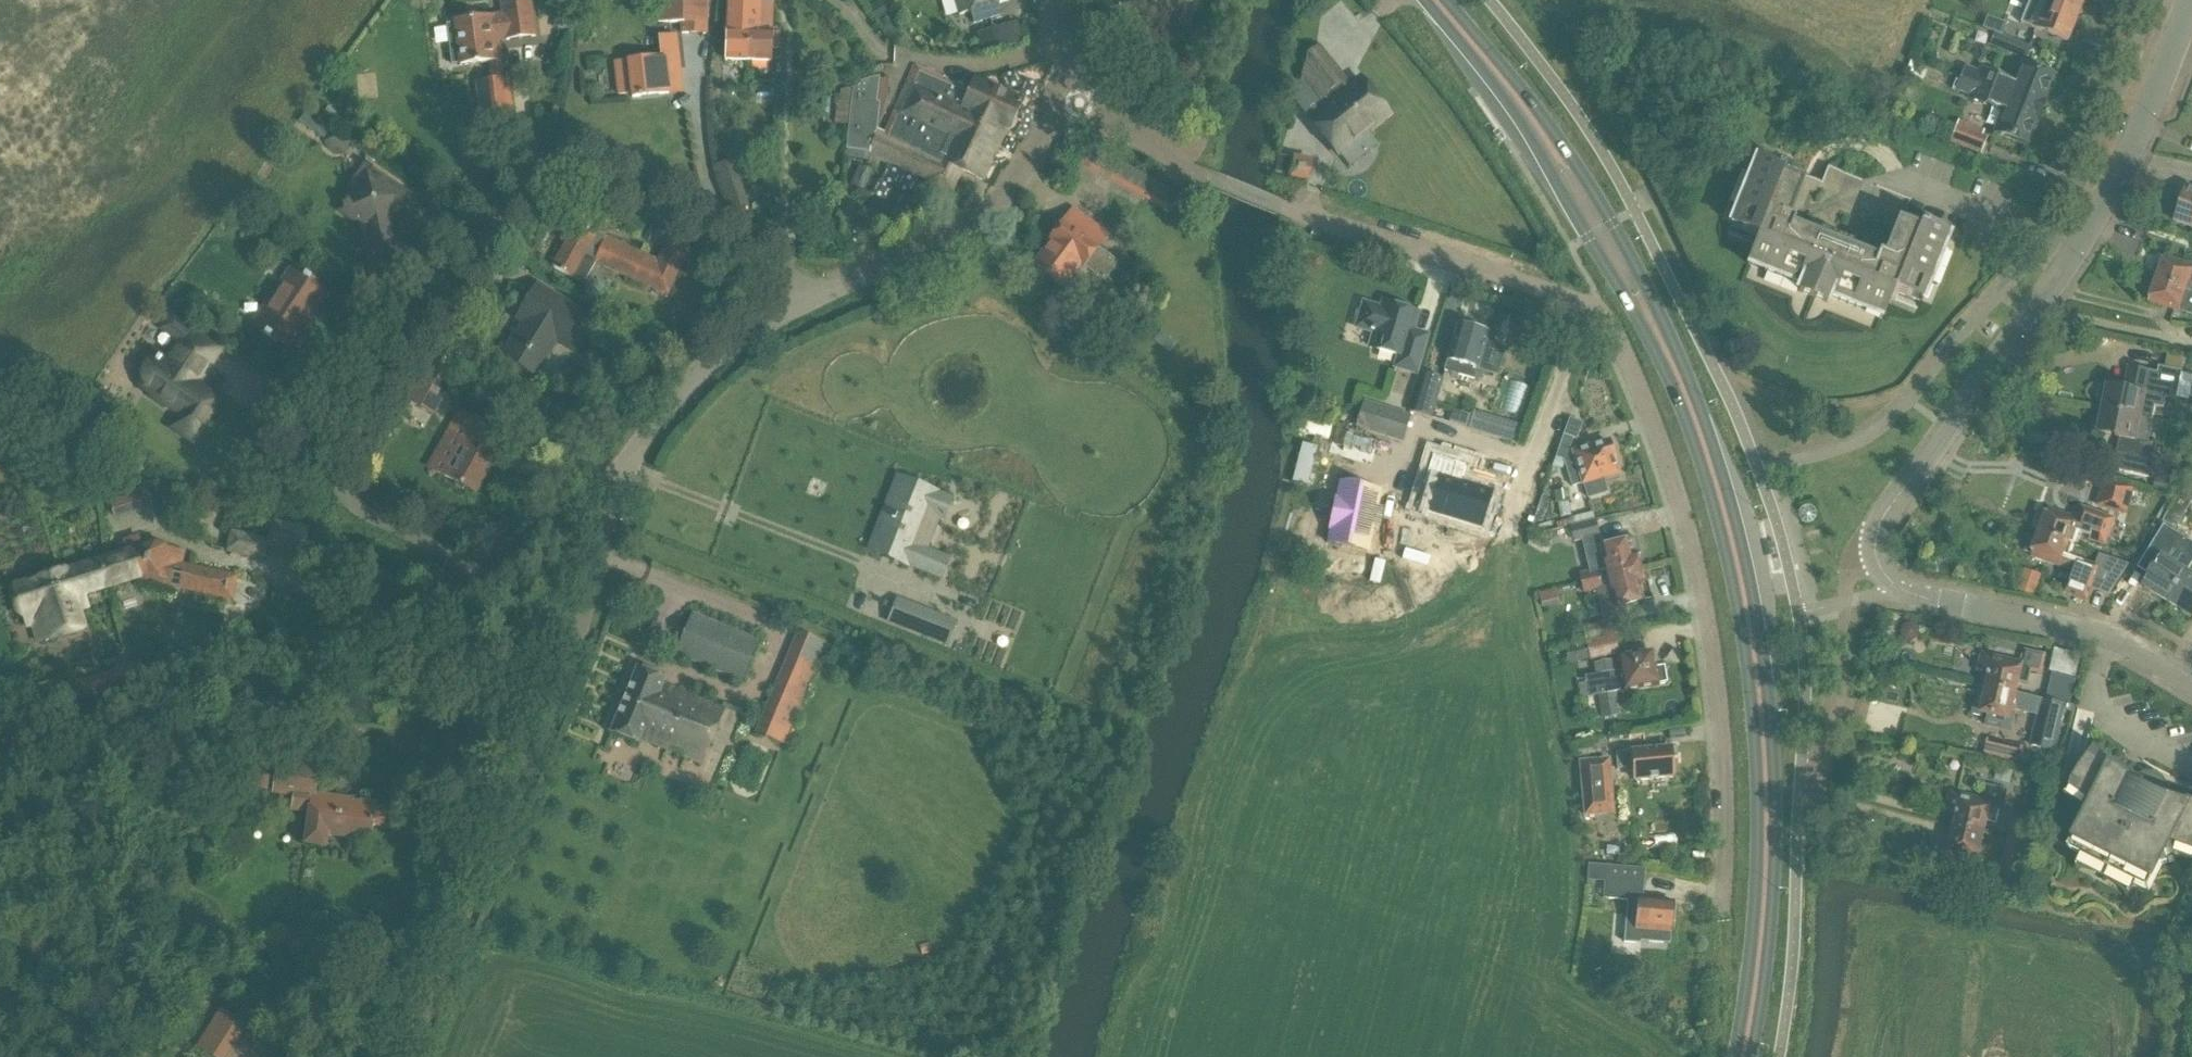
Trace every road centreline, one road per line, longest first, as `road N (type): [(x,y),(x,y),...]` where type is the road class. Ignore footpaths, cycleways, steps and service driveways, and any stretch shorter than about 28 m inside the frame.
road 1 (residential): [(1081,101),(1196,174),(1603,313),(1653,424),(1691,563),(1717,693),(1724,913)]
road 2 (primary): [(1742,1056),(1765,835),(1757,692),(1734,554),(1692,412),(1600,231),(1544,137),(1435,0)]
road 3 (residential): [(493,584),(349,505),(333,477),(347,434),(517,187),(570,171),(781,270),(811,300)]
road 4 (residential): [(2191,684),(2110,639),(1901,592),(1875,559),(1879,512),(2037,301)]
road 5 (unclassified): [(0,756),(370,649),(493,584)]
road 6 (unclassified): [(403,1056),(539,729)]
road 7 (residential): [(811,300),(956,234),(997,201),(1081,101)]
road 8 (residential): [(2037,301),(2105,204),(2191,0)]
road 9 (residential): [(615,479),(629,451),(696,373),(751,329),(811,300)]
road 10 (residential): [(1073,39),(978,64),(912,57),(871,43),(826,0)]
road 11 (residential): [(539,729),(576,642),(615,479)]
road 12 (residential): [(2037,301),(2065,317),(2191,344)]
road 13 (unclassified): [(493,584),(615,479)]

